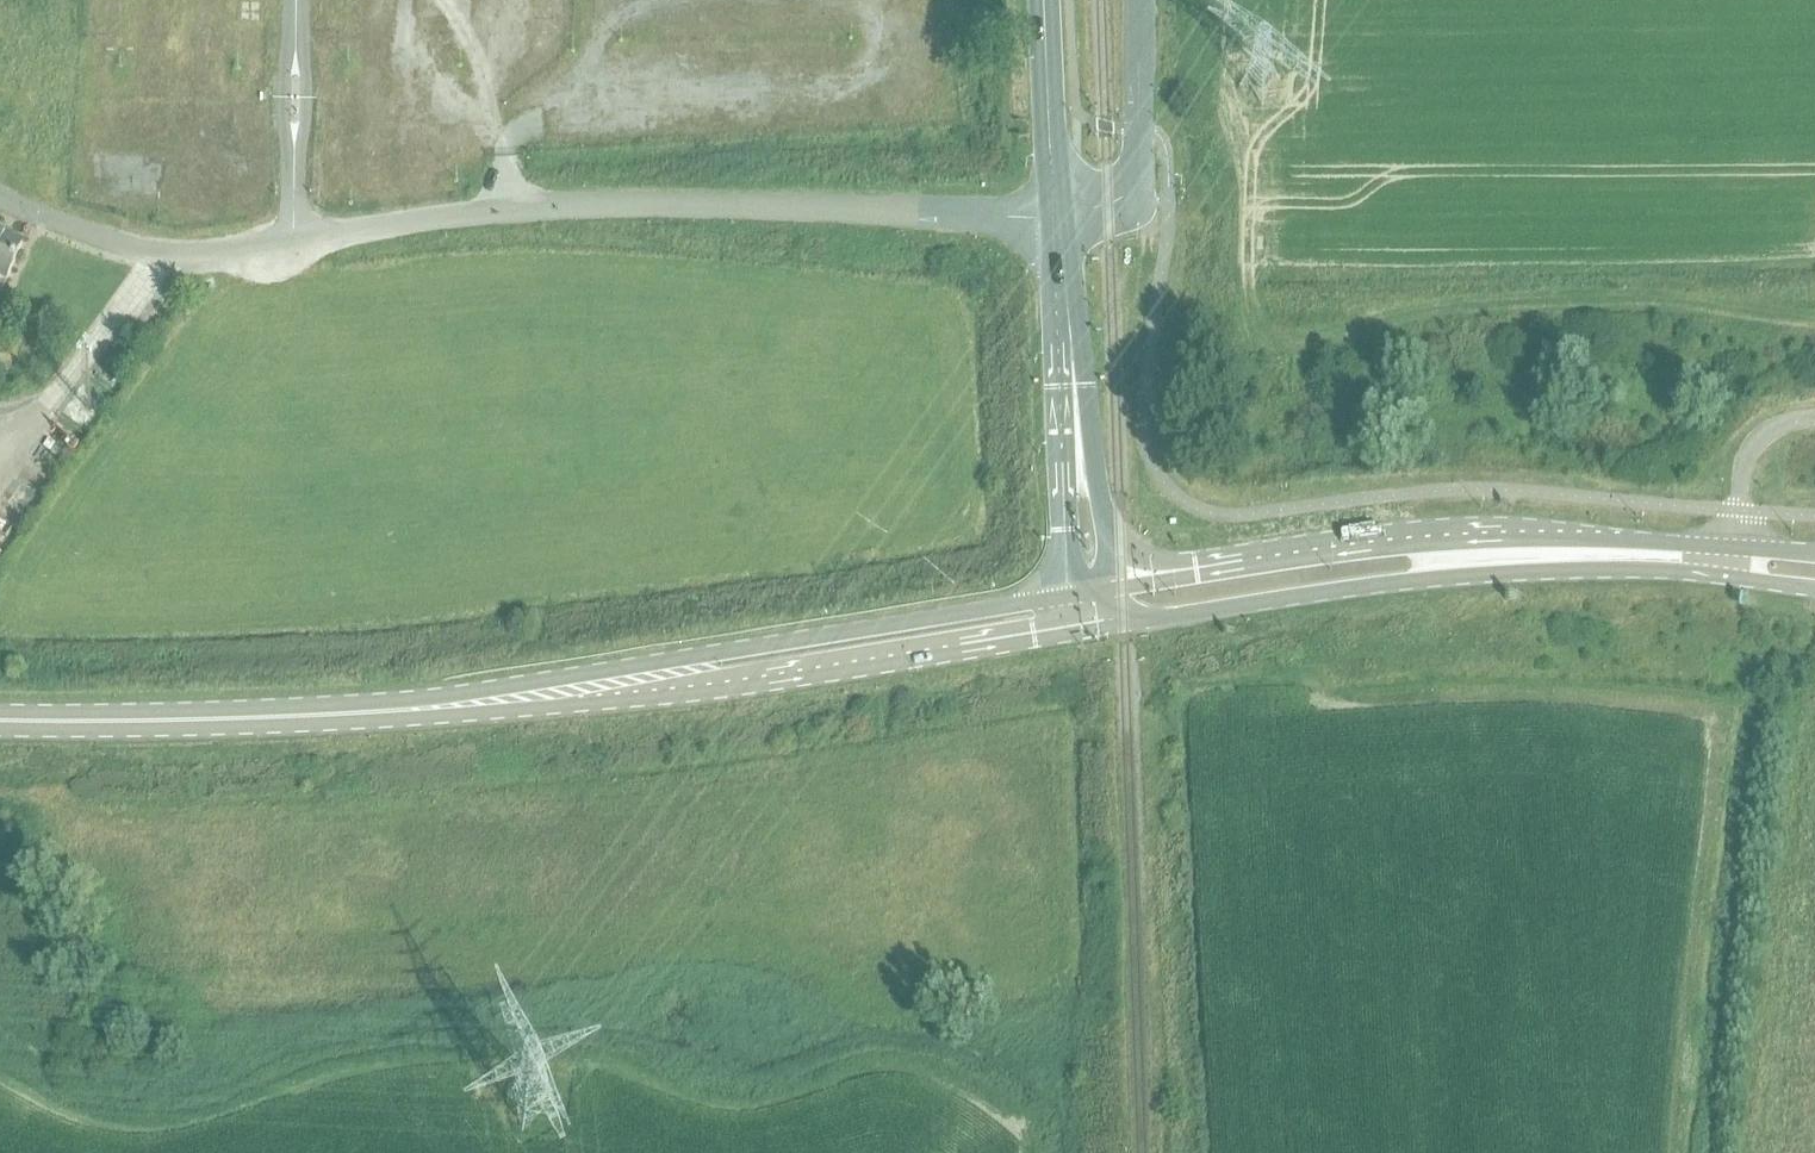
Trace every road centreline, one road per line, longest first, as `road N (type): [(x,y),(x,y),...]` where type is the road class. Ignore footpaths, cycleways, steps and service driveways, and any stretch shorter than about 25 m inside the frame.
road 1 (unclassified): [(0,195),(117,243),(189,253),(508,209),(1057,216)]
road 2 (tertiary): [(236,718),(510,714),(1098,628)]
road 3 (tertiary): [(1093,593),(506,688),(236,718)]
road 4 (tertiary): [(1814,555),(1535,540),(1362,550),(1093,593)]
road 5 (tertiary): [(1098,628),(1365,588),(1539,573),(1720,576),(1814,590)]
road 6 (unclassified): [(1093,593),(1057,216)]
road 7 (unclassified): [(1057,216),(1117,200),(1135,182),(1140,0)]
road 8 (tertiary): [(0,721),(236,718)]
road 9 (unclassified): [(1057,216),(1043,0)]
road 10 (track): [(1720,576),(1756,436),(1814,418)]

